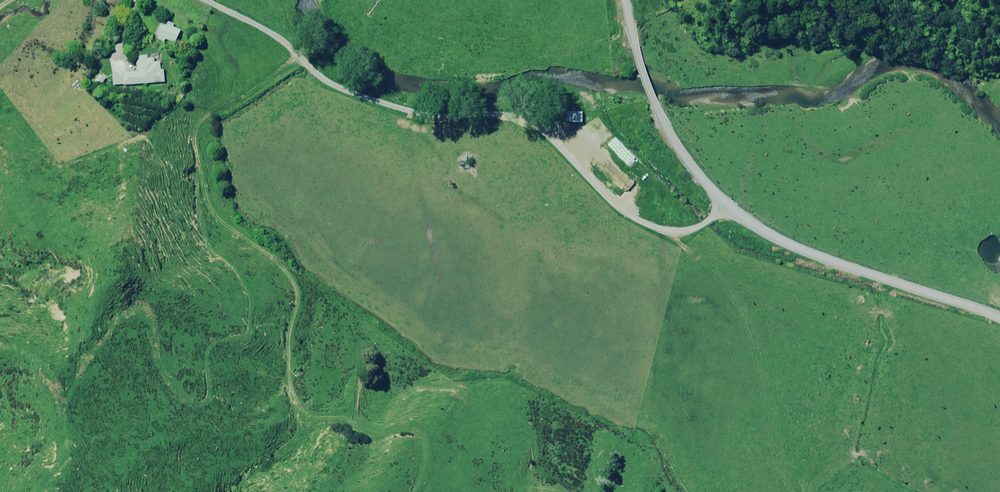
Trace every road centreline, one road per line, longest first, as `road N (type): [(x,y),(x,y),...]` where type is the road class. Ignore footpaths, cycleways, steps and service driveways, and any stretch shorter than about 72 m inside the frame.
road 1 (track): [(393,491),(378,452),(360,434),(288,422),(264,390),(256,275),(201,179),(208,137),(290,44)]
road 2 (unclassified): [(627,0),(646,79),(696,189),(735,221),(999,316)]
road 3 (track): [(716,205),(688,223),(661,220),(626,205),(526,112),(376,96),(342,84),(290,44)]

